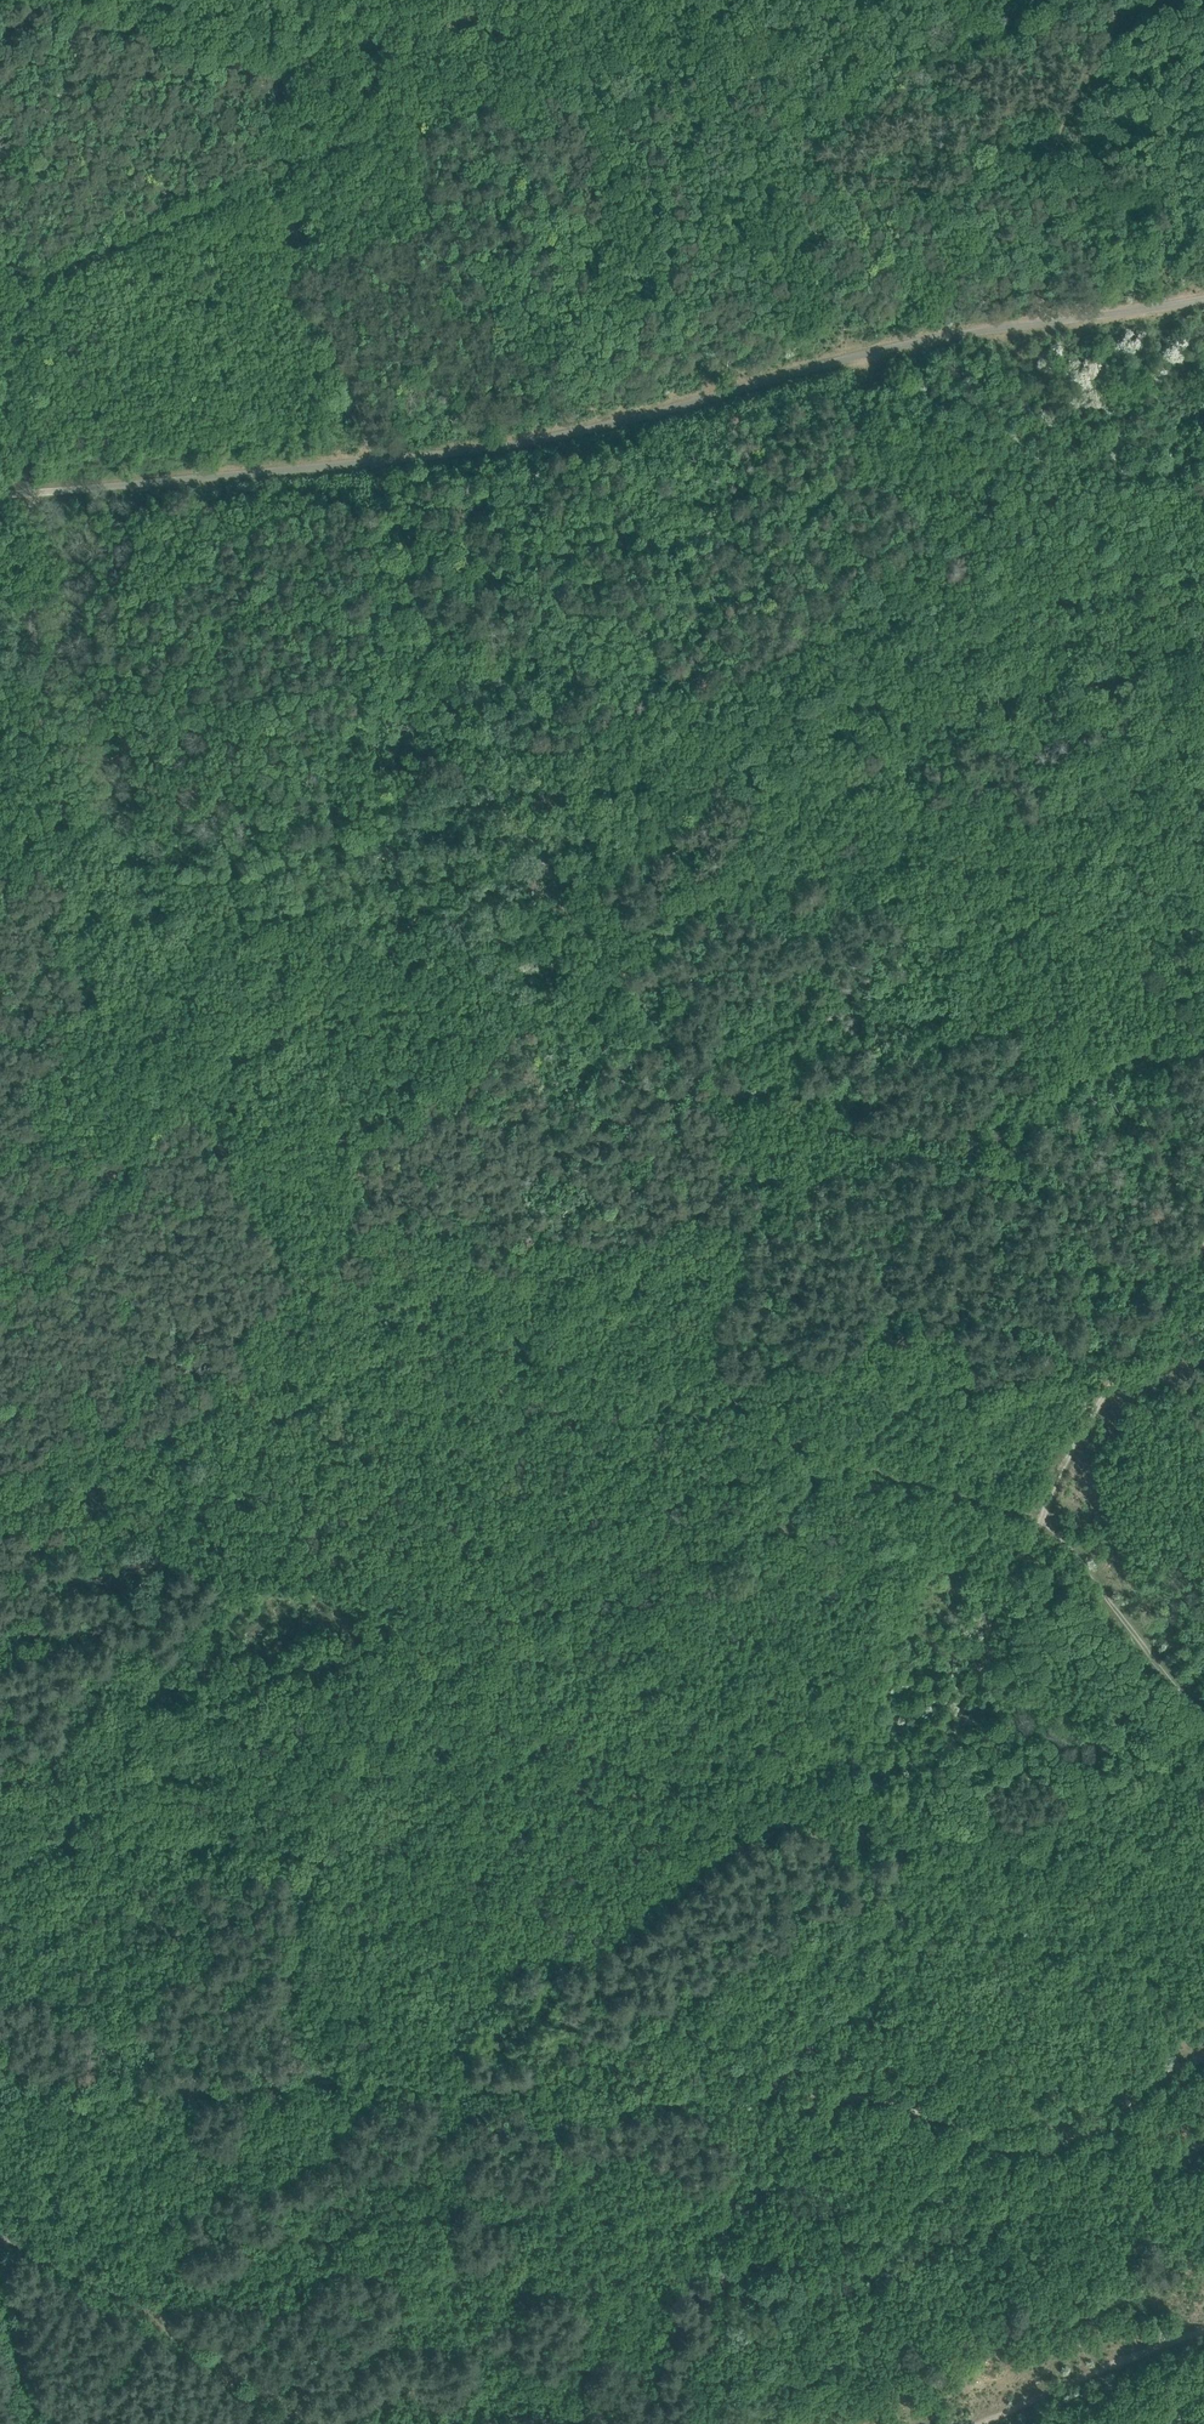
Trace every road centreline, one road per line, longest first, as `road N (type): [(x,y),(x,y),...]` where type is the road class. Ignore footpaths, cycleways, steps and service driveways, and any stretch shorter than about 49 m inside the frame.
road 1 (unclassified): [(0,502),(510,455),(651,430),(1053,323),(1203,307)]
road 2 (track): [(0,2223),(227,2355),(319,2423)]

